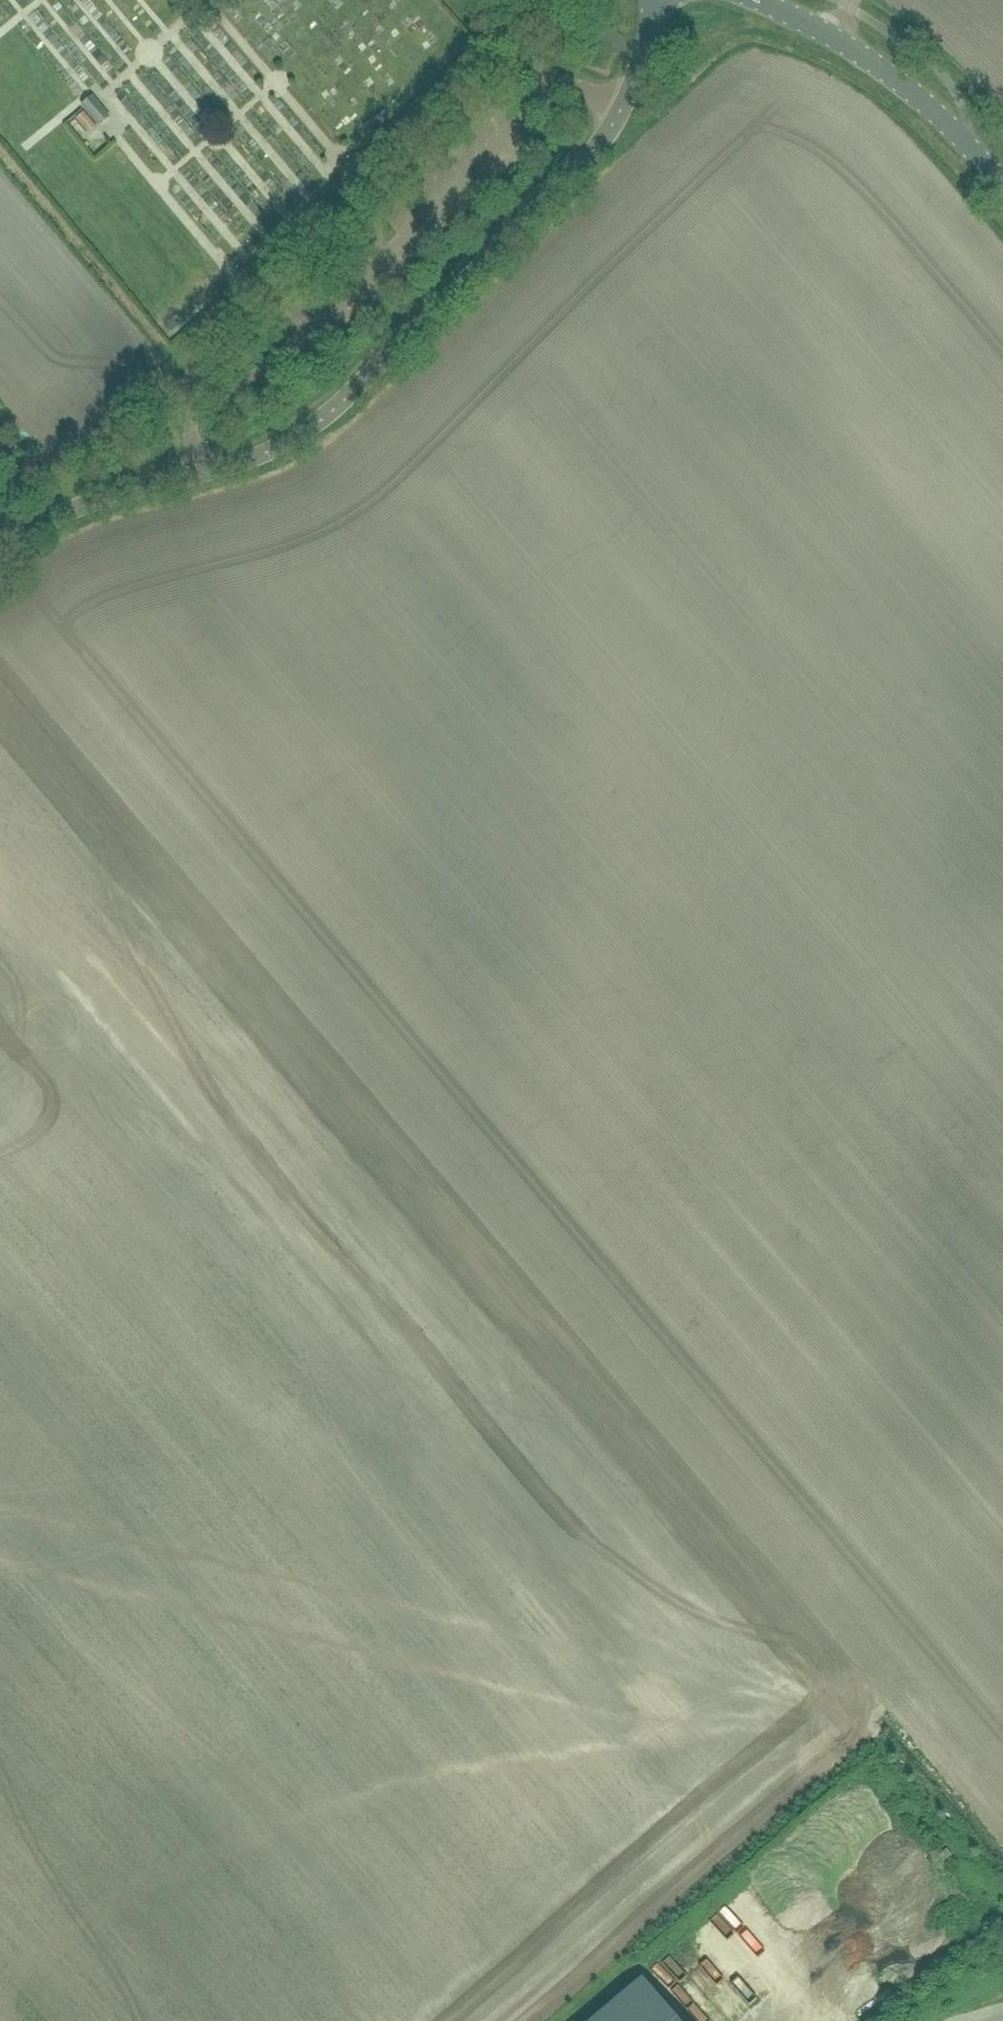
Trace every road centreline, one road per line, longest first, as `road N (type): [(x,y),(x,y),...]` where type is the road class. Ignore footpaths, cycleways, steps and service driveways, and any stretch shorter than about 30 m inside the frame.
road 1 (unclassified): [(0,551),(125,495),(238,466),(329,417),(609,137),(656,0)]
road 2 (tertiary): [(1002,188),(902,82),(759,0)]

